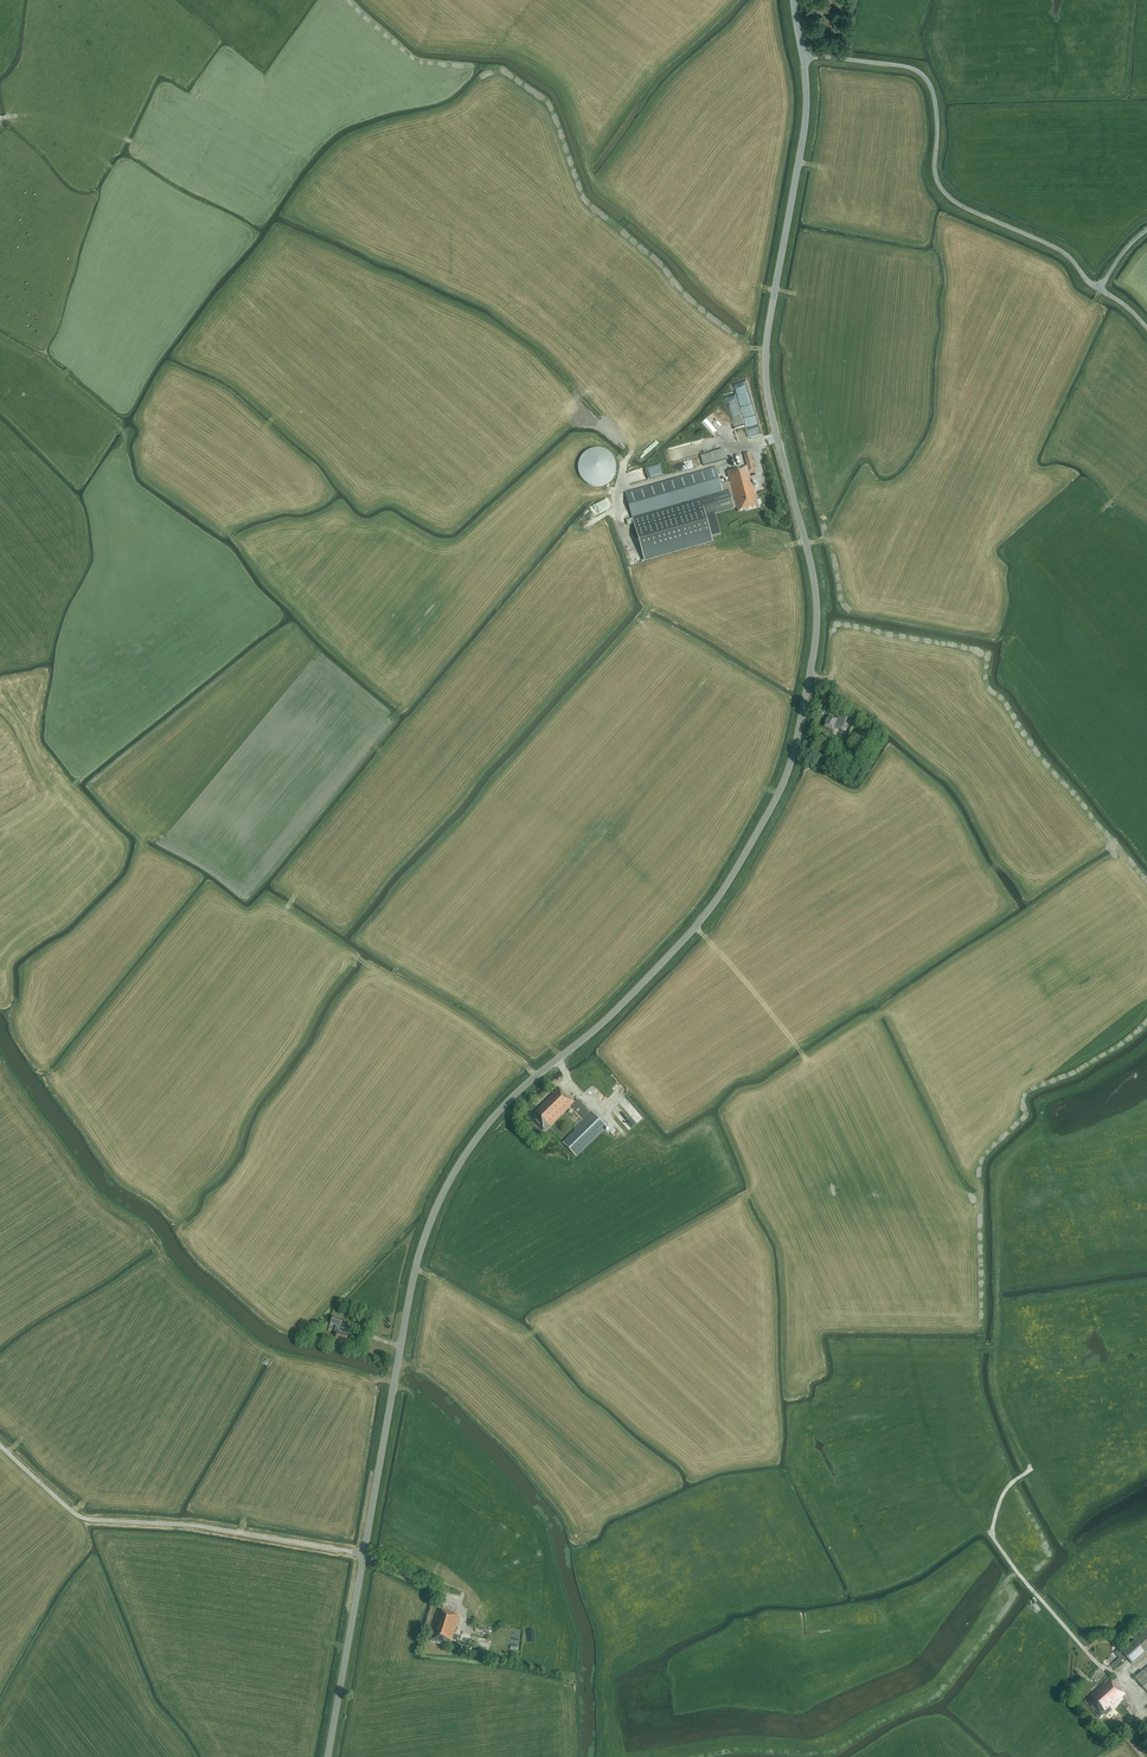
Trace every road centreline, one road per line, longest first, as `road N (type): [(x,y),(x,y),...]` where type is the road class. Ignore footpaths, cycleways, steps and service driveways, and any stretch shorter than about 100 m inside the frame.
road 1 (tertiary): [(327,1756),(410,1295),(436,1209),(500,1108),(583,1038),(723,891),(790,767),(817,619),(764,353),(808,110),(803,56)]
road 2 (unclassified): [(1146,328),(1059,249),(943,193),(935,95),(920,72),(803,56)]

